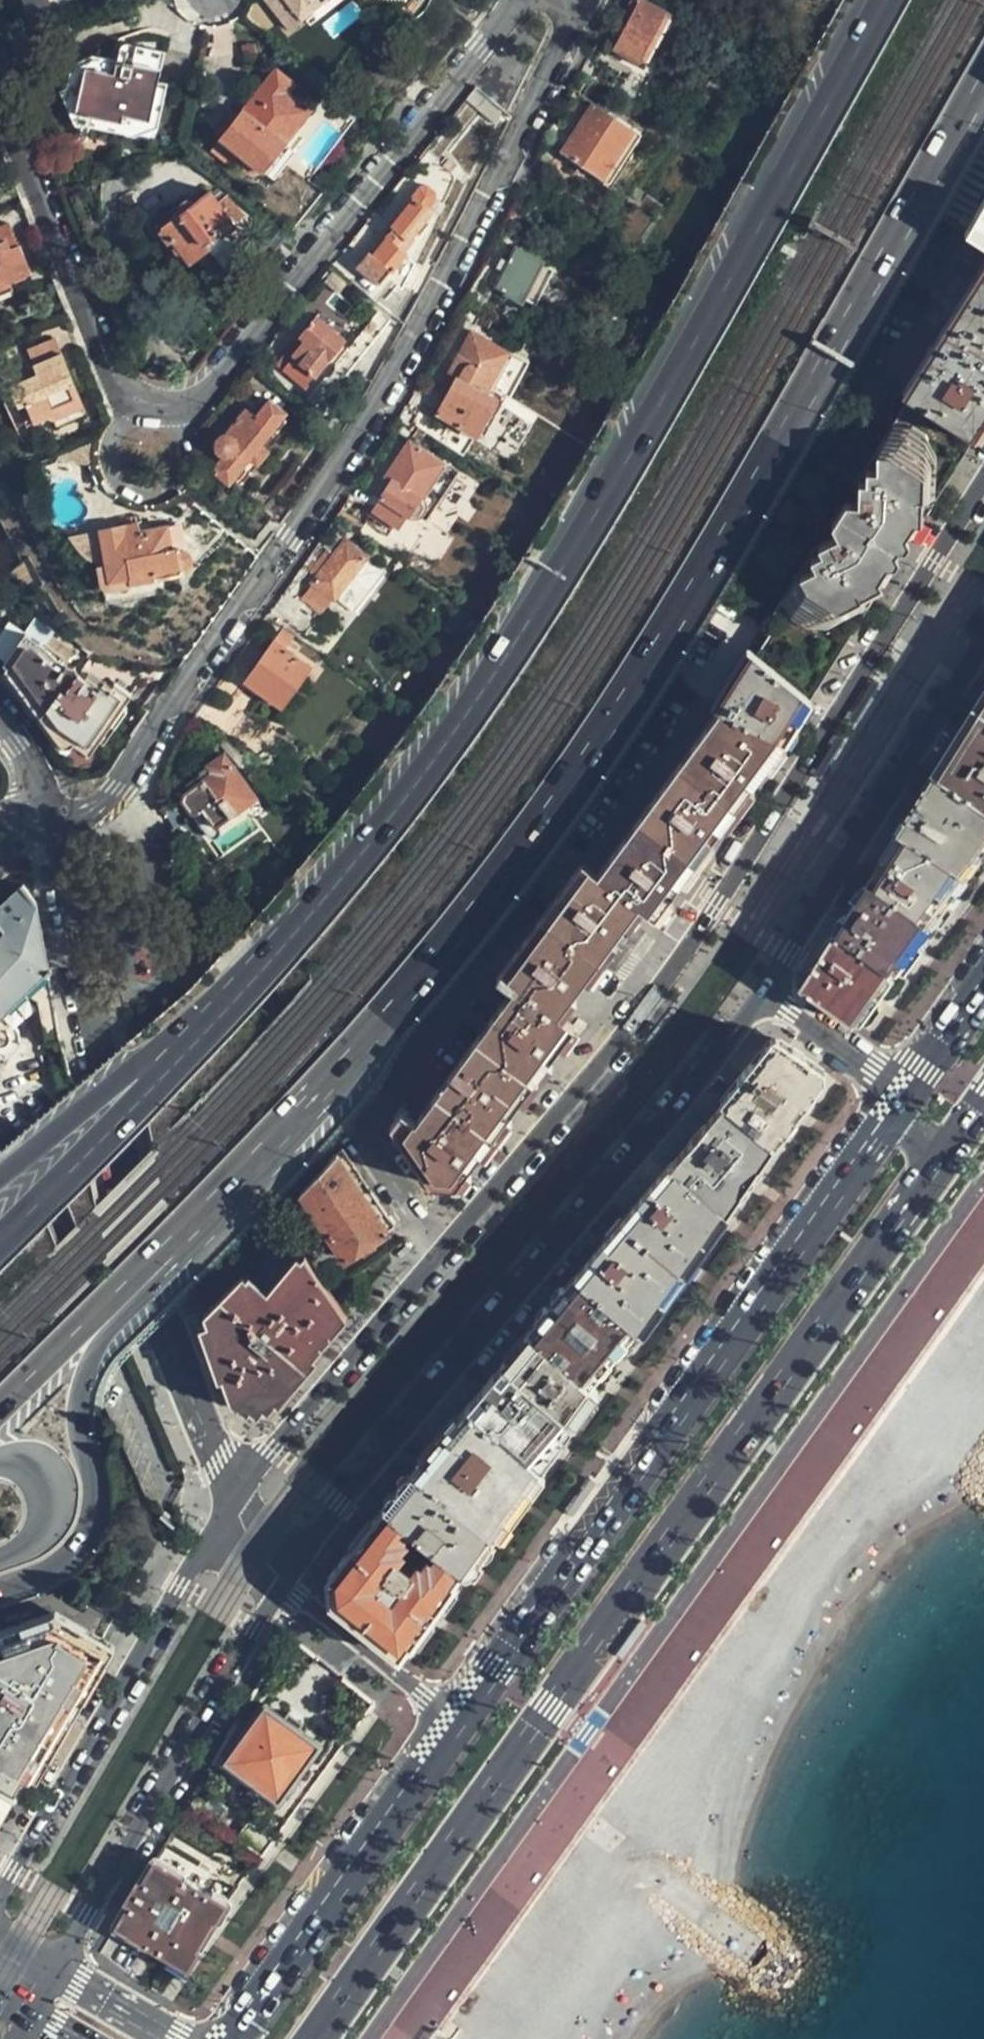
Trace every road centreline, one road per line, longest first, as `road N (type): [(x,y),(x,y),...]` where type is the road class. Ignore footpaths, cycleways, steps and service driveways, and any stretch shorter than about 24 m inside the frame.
road 1 (trunk): [(240,1173),(428,966),(548,812),(672,621),(983,83)]
road 2 (trunk): [(881,0),(528,627),(334,897)]
road 3 (primary): [(316,2038),(912,1200)]
road 4 (residential): [(44,823),(98,804),(113,789),(387,388),(580,0)]
road 5 (secondary): [(983,480),(715,907),(440,1251)]
road 6 (primary): [(901,1089),(454,1722)]
road 7 (secondary): [(282,1583),(338,1503),(764,998)]
road 8 (residential): [(518,0),(210,392),(186,403)]
road 9 (trunk): [(0,1592),(55,1570),(90,1531),(94,1483),(79,1435),(85,1382),(240,1173)]
road 10 (residential): [(234,1502),(119,1177),(84,1050)]
road 11 (trunk): [(334,897),(0,1232)]
road 12 (secondary): [(234,1502),(0,1893)]
road 13 (residential): [(0,1156),(50,1201),(174,1500),(234,1502)]
road 14 (secondary): [(53,1971),(282,1583)]
road 15 (trunk): [(334,897),(0,1178)]
road 16 (secondary): [(764,998),(983,642)]
road 17 (primary): [(454,1722),(229,2034)]
road 18 (trunk): [(0,1406),(240,1173)]
road 19 (residential): [(133,395),(119,382),(0,92)]
road 20 (secondary): [(440,1251),(234,1502)]
road 21 (residential): [(44,823),(84,1050)]
road 22 (secondary): [(282,1583),(310,1615),(454,1722)]
road 23 (residential): [(131,420),(112,439),(109,465),(136,493),(162,492),(180,478),(183,439)]
road 24 (secondary): [(901,1089),(764,998)]
road 25 (trunk): [(0,1463),(45,1474),(53,1508),(44,1529),(0,1558)]
road 26 (residential): [(359,1128),(440,1251)]
road 27 (primary): [(983,975),(901,1089)]
road 28 (secondary): [(171,2038),(53,1971)]
road 29 (primary): [(912,1200),(983,1096)]

